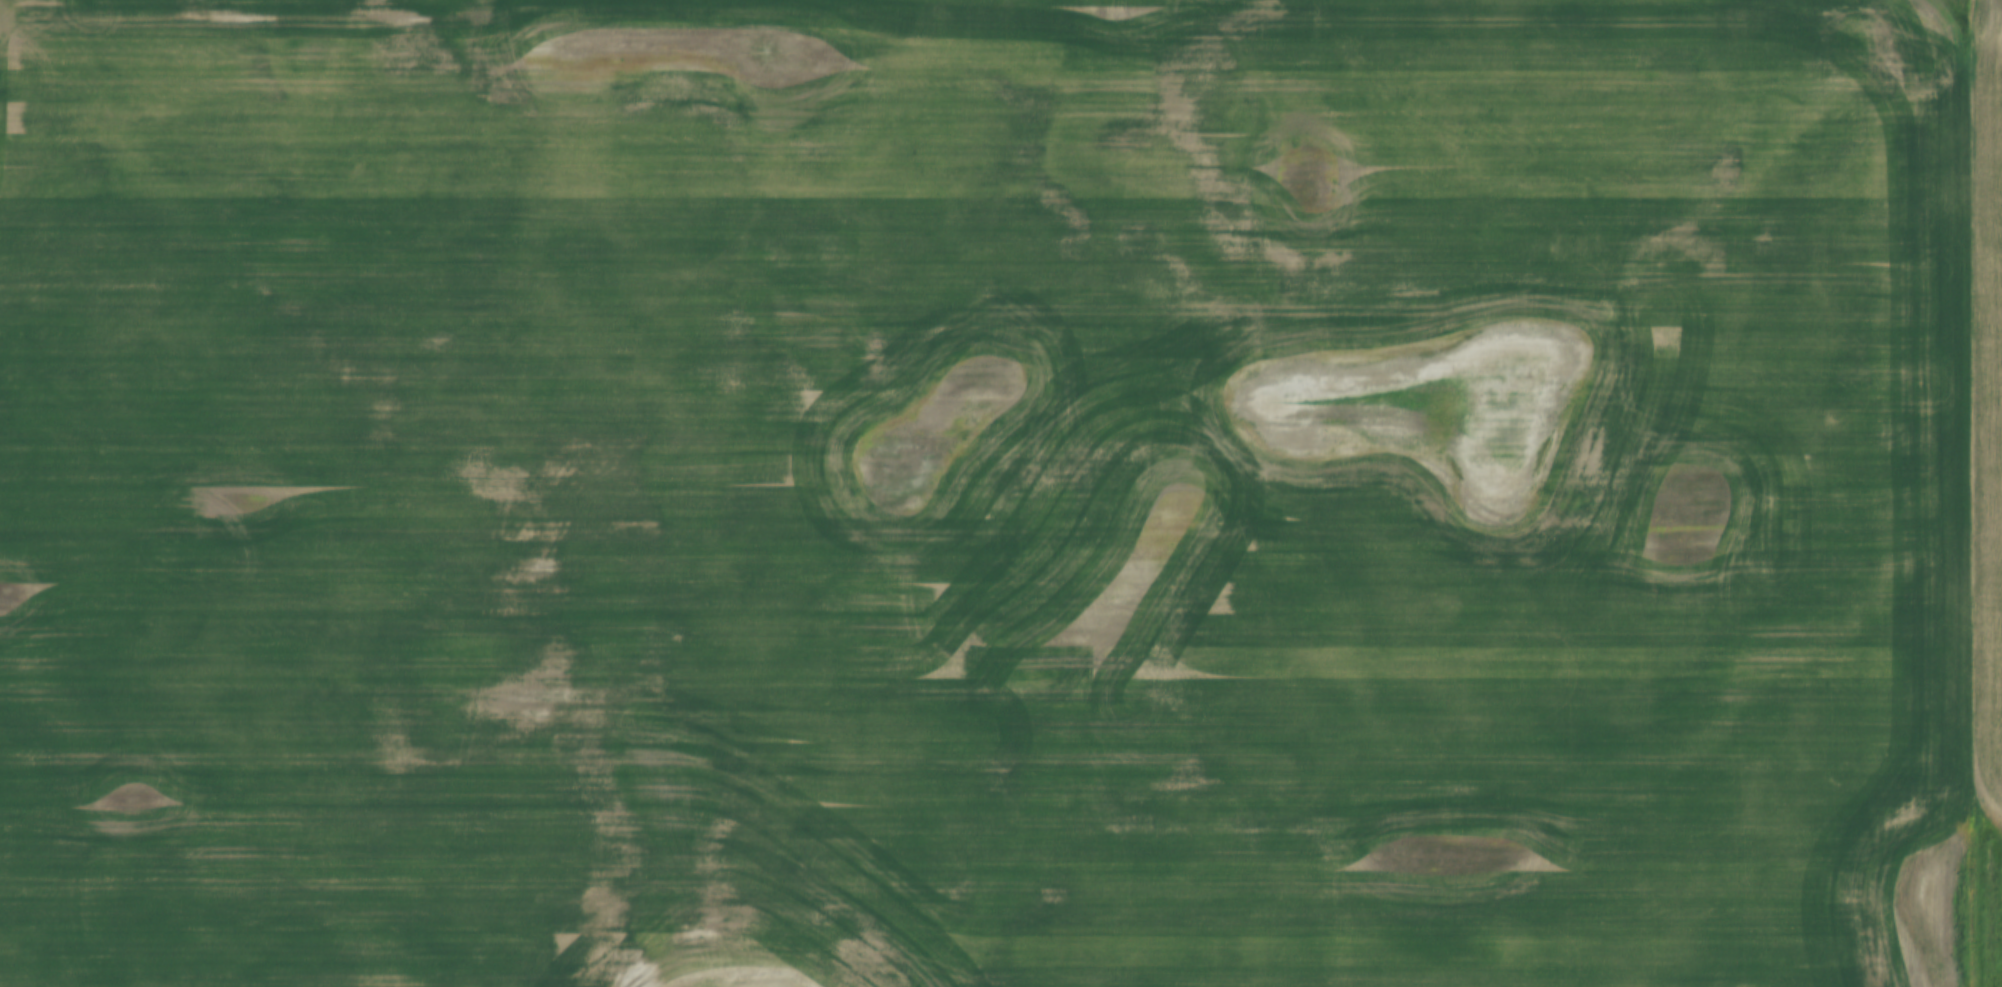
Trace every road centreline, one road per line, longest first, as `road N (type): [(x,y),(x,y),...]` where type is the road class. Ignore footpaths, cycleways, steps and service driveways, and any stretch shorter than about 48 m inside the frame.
road 1 (track): [(1980,0),(1975,986)]

